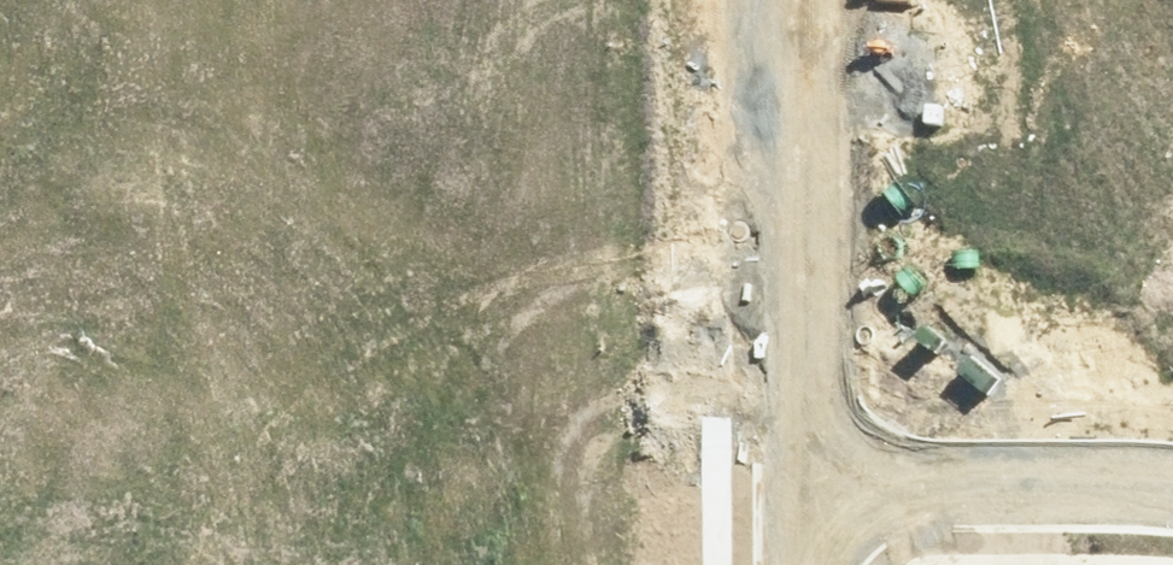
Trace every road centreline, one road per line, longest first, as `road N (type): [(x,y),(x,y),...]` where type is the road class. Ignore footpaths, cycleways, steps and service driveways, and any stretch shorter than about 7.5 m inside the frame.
road 1 (unknown): [(796,135),(51,148)]
road 2 (unknown): [(804,564),(794,0)]
road 3 (unknown): [(55,0),(45,460)]
road 4 (unknown): [(800,485),(1172,507)]

